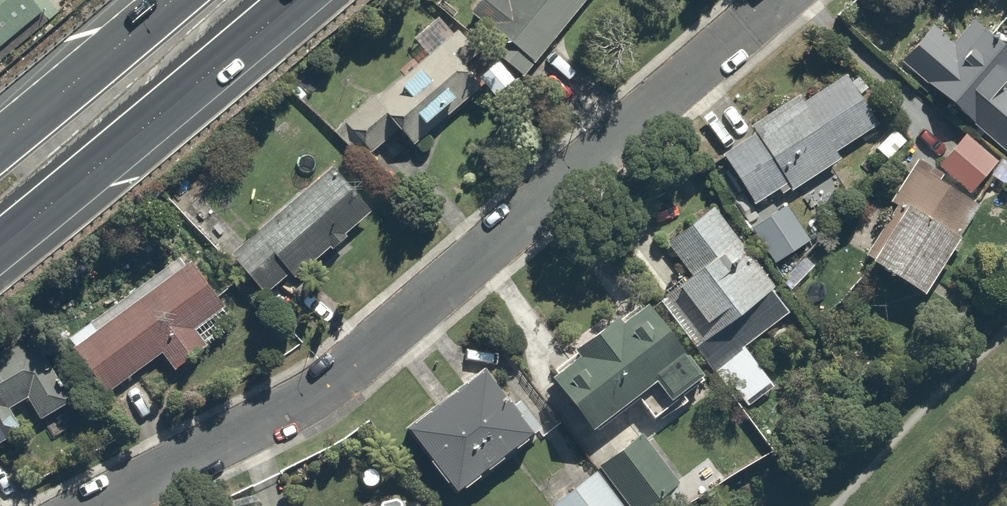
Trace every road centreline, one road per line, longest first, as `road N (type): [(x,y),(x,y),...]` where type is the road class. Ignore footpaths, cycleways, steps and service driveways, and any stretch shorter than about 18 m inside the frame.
road 1 (residential): [(91,505),(321,394),(749,0)]
road 2 (trunk): [(294,0),(0,248)]
road 3 (trunk): [(0,142),(171,0)]

